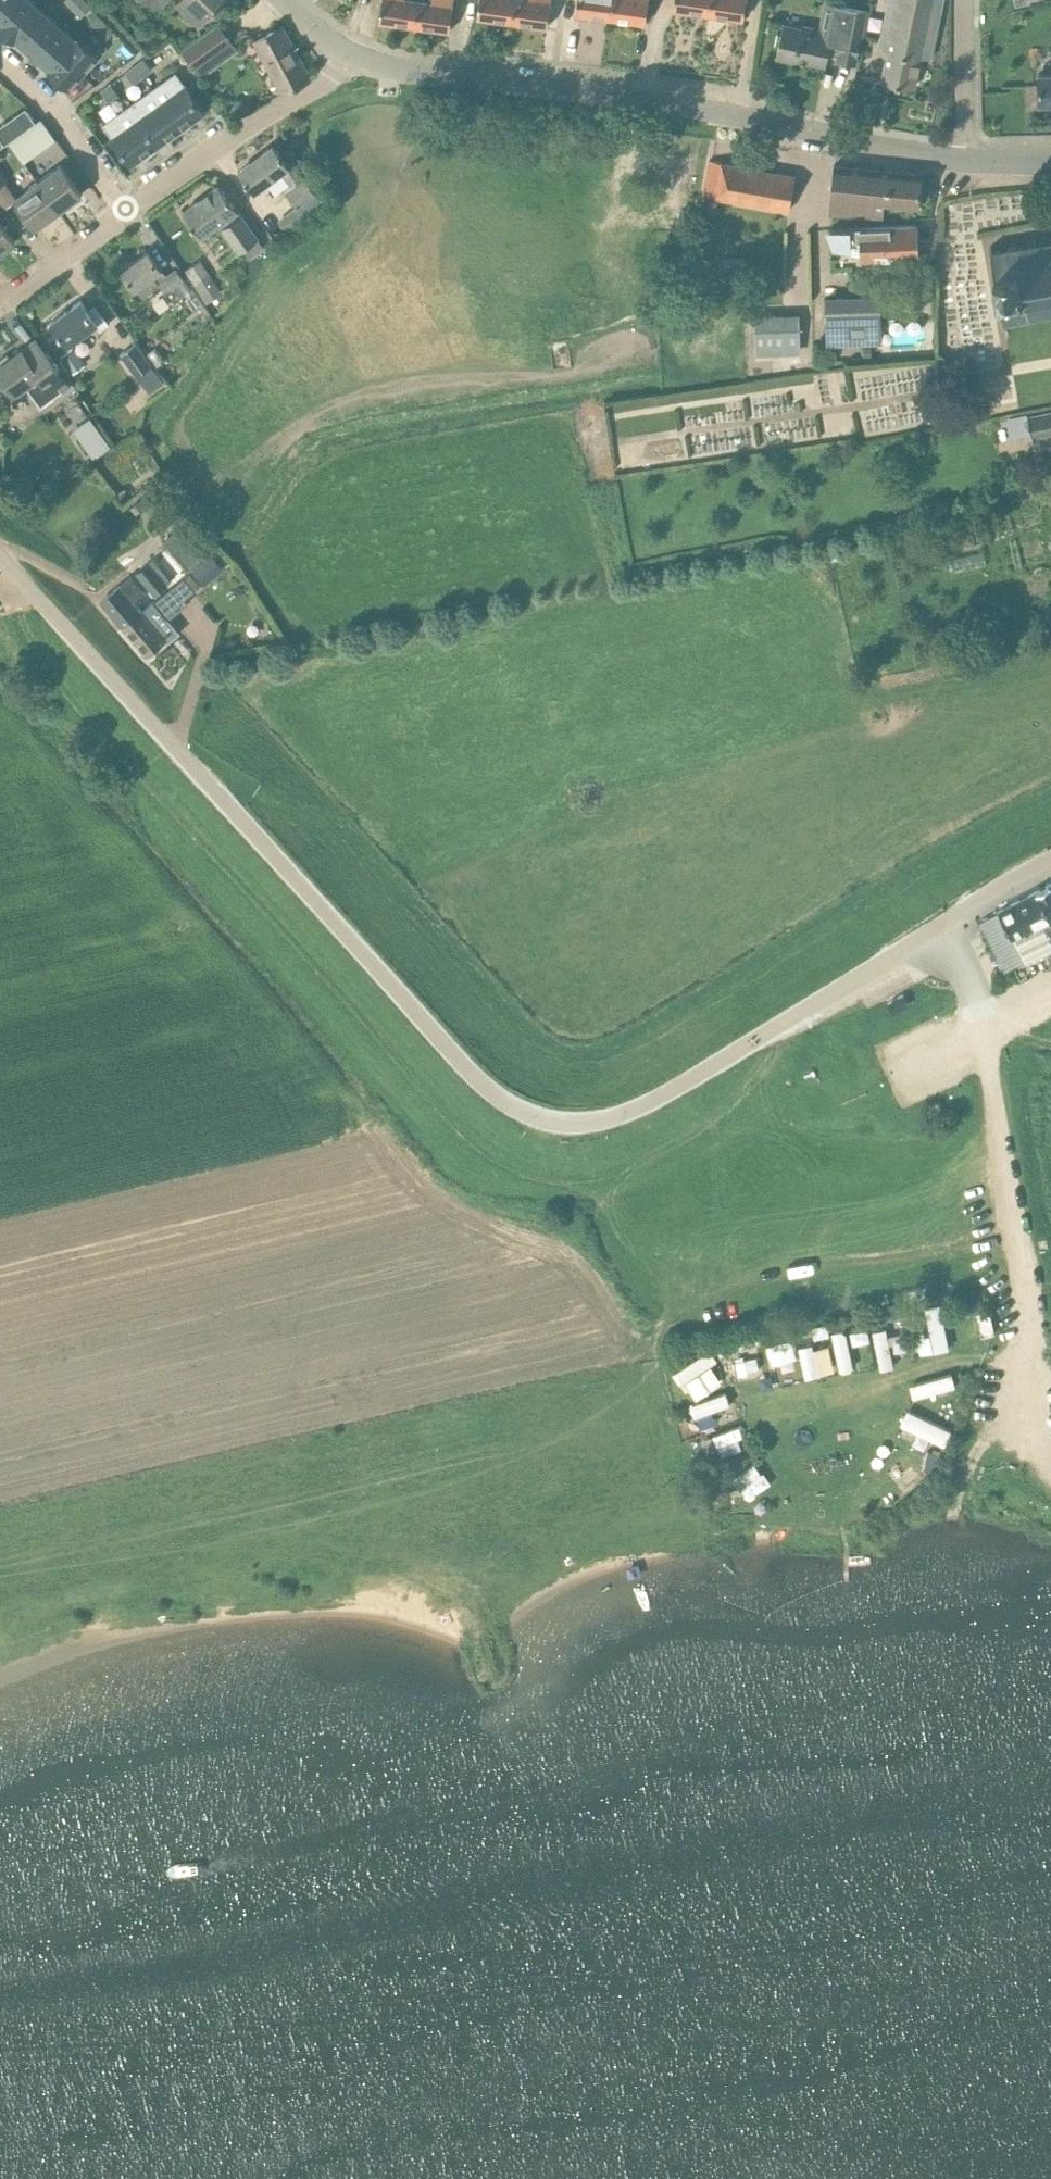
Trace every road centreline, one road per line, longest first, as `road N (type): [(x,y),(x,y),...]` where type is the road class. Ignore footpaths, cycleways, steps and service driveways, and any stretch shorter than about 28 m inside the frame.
road 1 (unclassified): [(0,557),(476,1079),(509,1105),(595,1122),(631,1111),(940,922)]
road 2 (tertiary): [(345,53),(381,65),(713,113),(965,162)]
road 3 (unclassified): [(1050,1418),(988,1025)]
road 4 (residential): [(125,209),(322,85),(345,53)]
road 5 (residential): [(125,209),(45,103),(0,63)]
road 6 (residential): [(965,162),(964,0)]
road 7 (residential): [(0,299),(125,209)]
road 8 (unclassified): [(940,922),(1050,860)]

